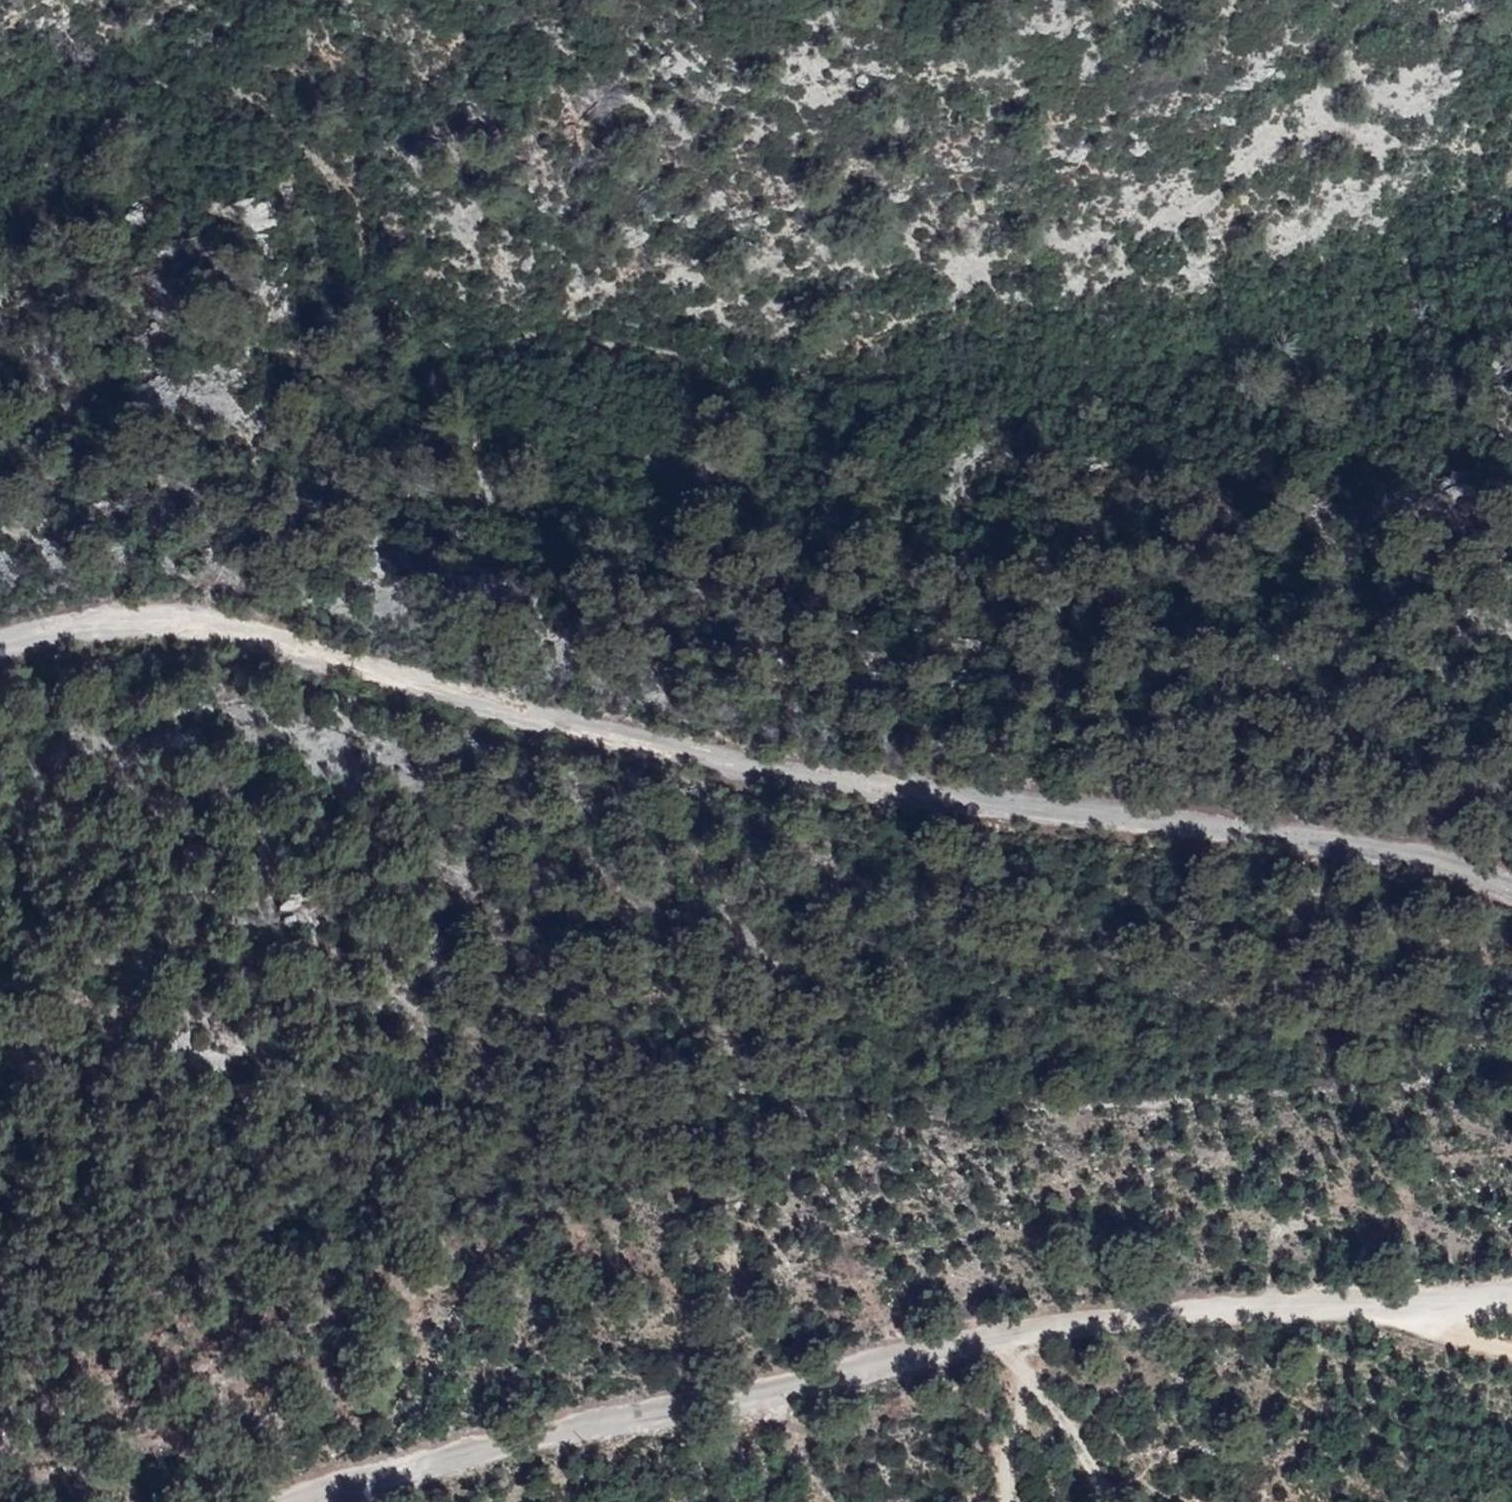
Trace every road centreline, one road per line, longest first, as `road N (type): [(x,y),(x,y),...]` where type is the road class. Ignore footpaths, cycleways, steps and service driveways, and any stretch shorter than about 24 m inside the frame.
road 1 (track): [(1384,1303),(1444,1335),(1511,1353)]

